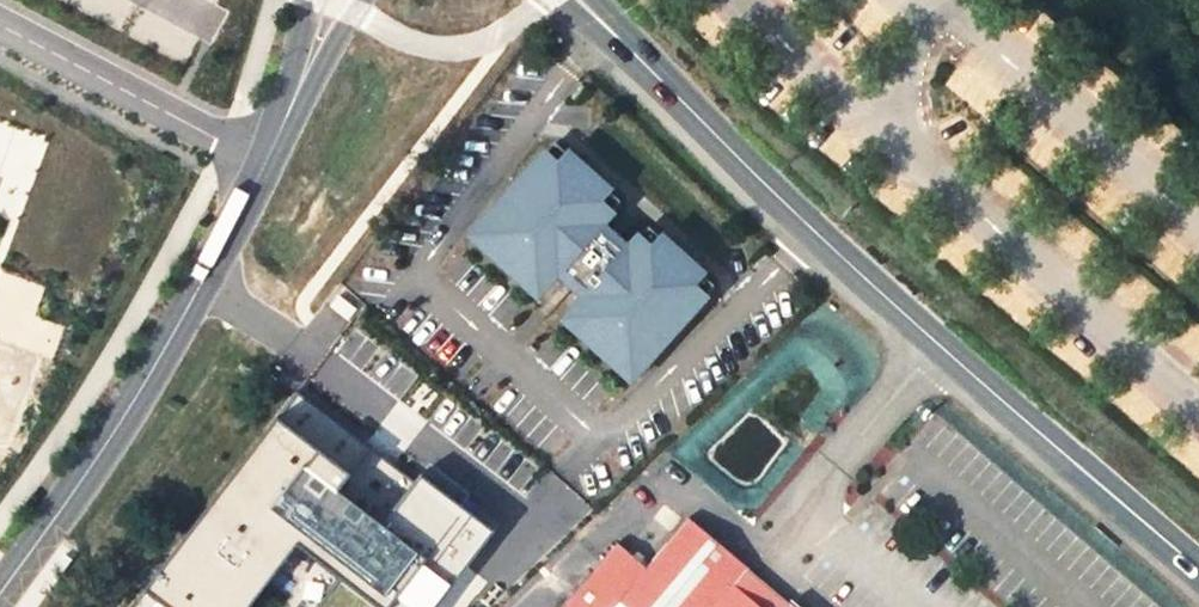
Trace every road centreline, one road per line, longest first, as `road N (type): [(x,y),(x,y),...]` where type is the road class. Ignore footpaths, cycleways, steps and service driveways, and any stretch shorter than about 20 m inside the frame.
road 1 (primary): [(0,593),(95,462),(269,155)]
road 2 (secondary): [(562,0),(808,241),(903,313)]
road 3 (secondary): [(903,313),(605,0)]
road 4 (secondary): [(903,313),(1198,570)]
road 5 (residential): [(0,26),(236,146),(269,155)]

